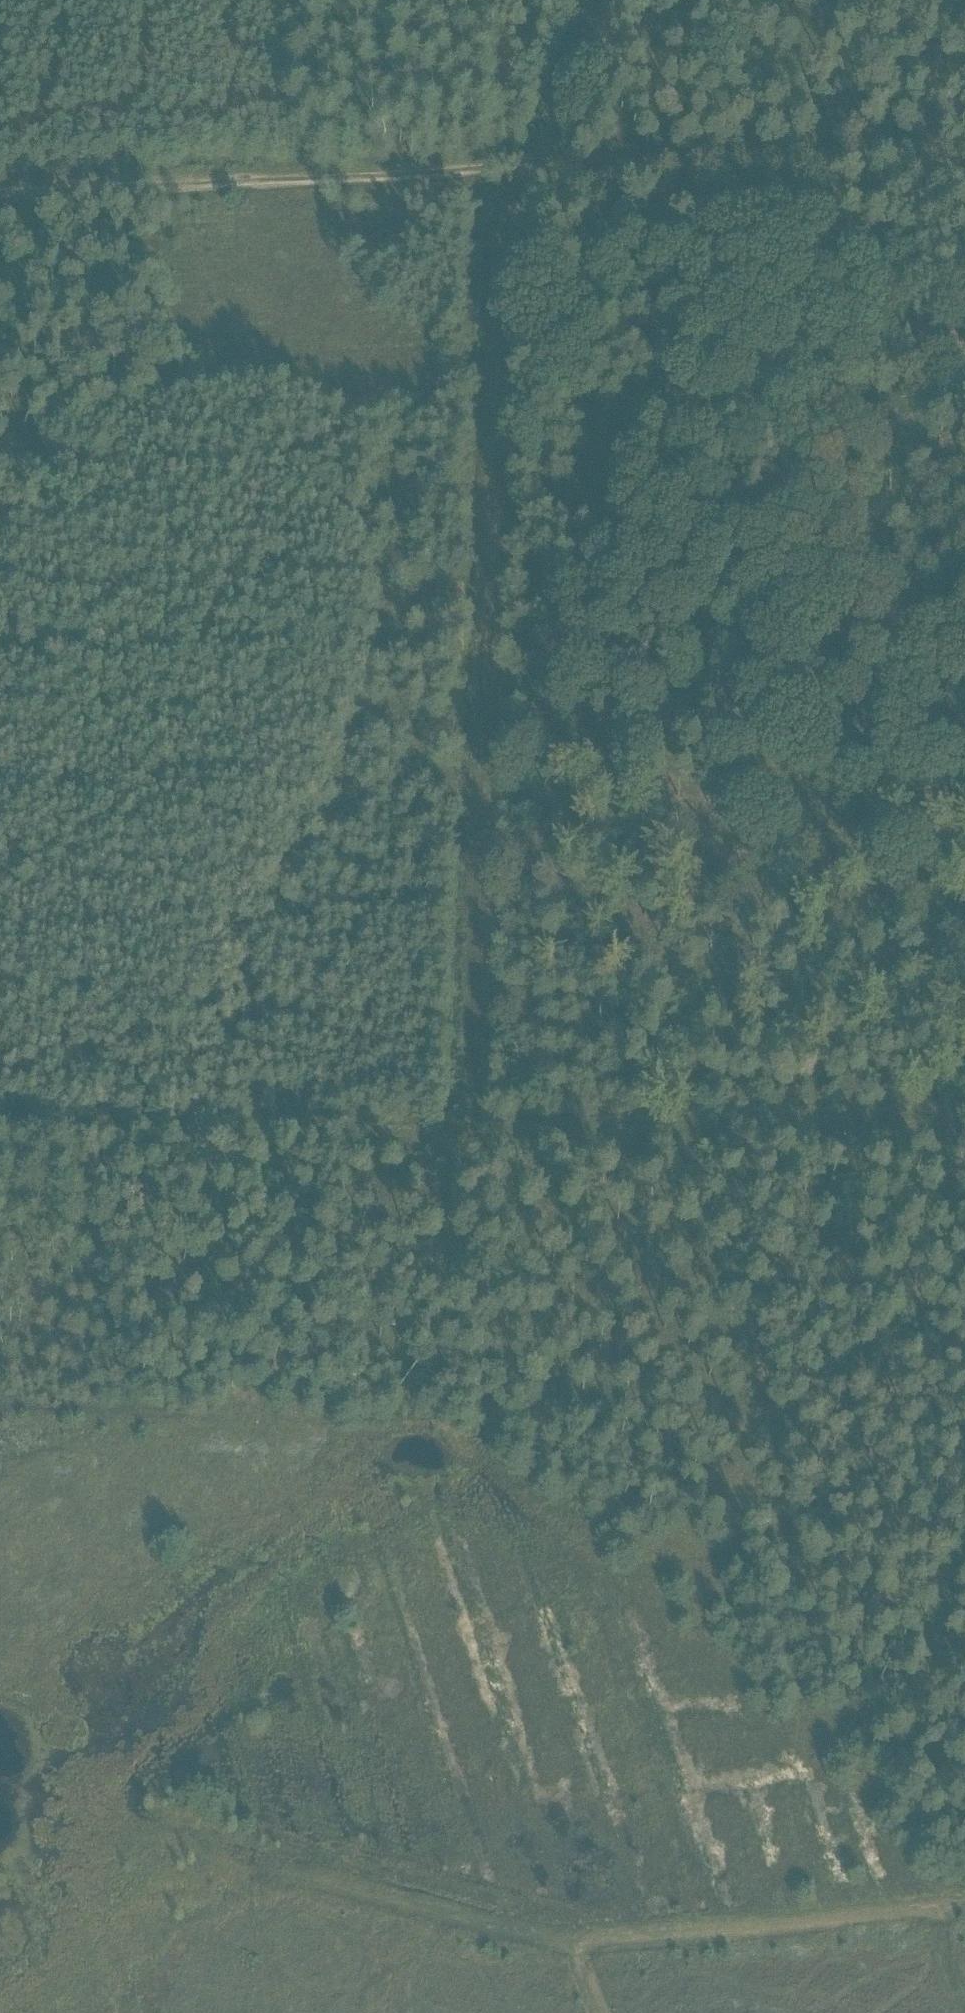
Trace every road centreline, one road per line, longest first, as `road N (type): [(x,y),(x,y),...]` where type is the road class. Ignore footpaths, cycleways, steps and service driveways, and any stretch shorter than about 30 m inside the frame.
road 1 (track): [(964,157),(571,175),(507,166),(0,201)]
road 2 (track): [(0,1131),(544,1144),(964,1119)]

